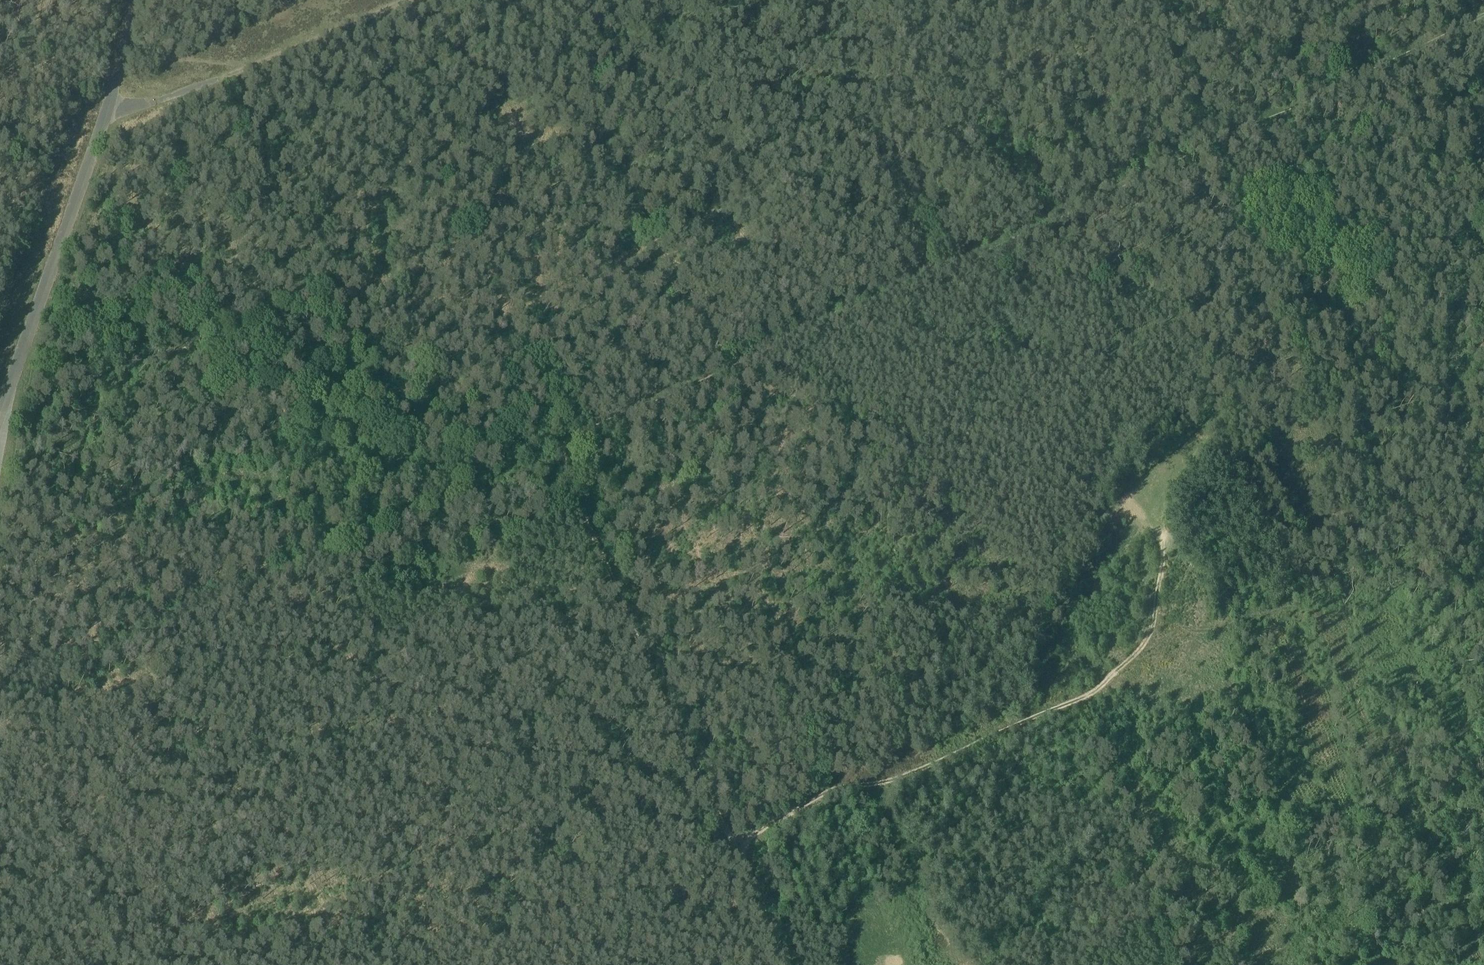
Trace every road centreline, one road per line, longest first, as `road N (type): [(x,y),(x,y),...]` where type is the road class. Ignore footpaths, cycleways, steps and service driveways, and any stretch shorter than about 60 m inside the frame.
road 1 (track): [(734,840),(552,452),(1483,29)]
road 2 (track): [(734,840),(845,788),(937,762),(1102,682),(1153,620),(1163,535)]
road 3 (track): [(136,0),(8,460)]
road 4 (track): [(390,0),(218,76),(132,106),(110,105)]
road 5 (track): [(734,840),(461,964)]
road 6 (track): [(792,964),(734,840)]

